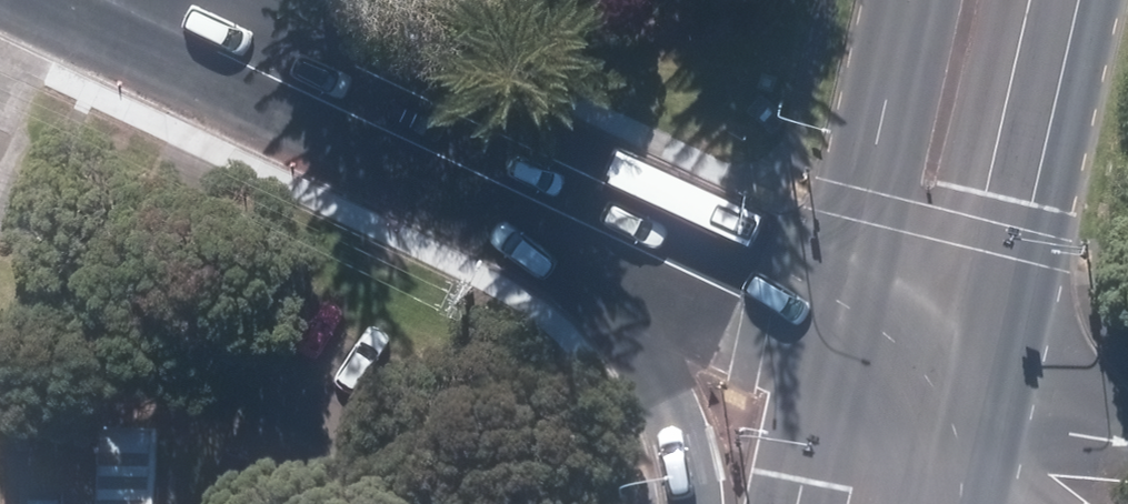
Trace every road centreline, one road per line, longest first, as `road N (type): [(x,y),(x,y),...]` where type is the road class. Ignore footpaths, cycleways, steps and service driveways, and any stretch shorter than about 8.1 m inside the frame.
road 1 (primary): [(707,503),(661,385),(566,268),(423,143)]
road 2 (secondary): [(850,314),(769,273),(423,143)]
road 3 (primary): [(1062,0),(981,387)]
road 4 (secondary): [(423,143),(127,0)]
road 5 (primary): [(850,314),(914,0)]
road 6 (primary): [(803,503),(850,314)]
road 7 (secondary): [(981,387),(850,314)]

